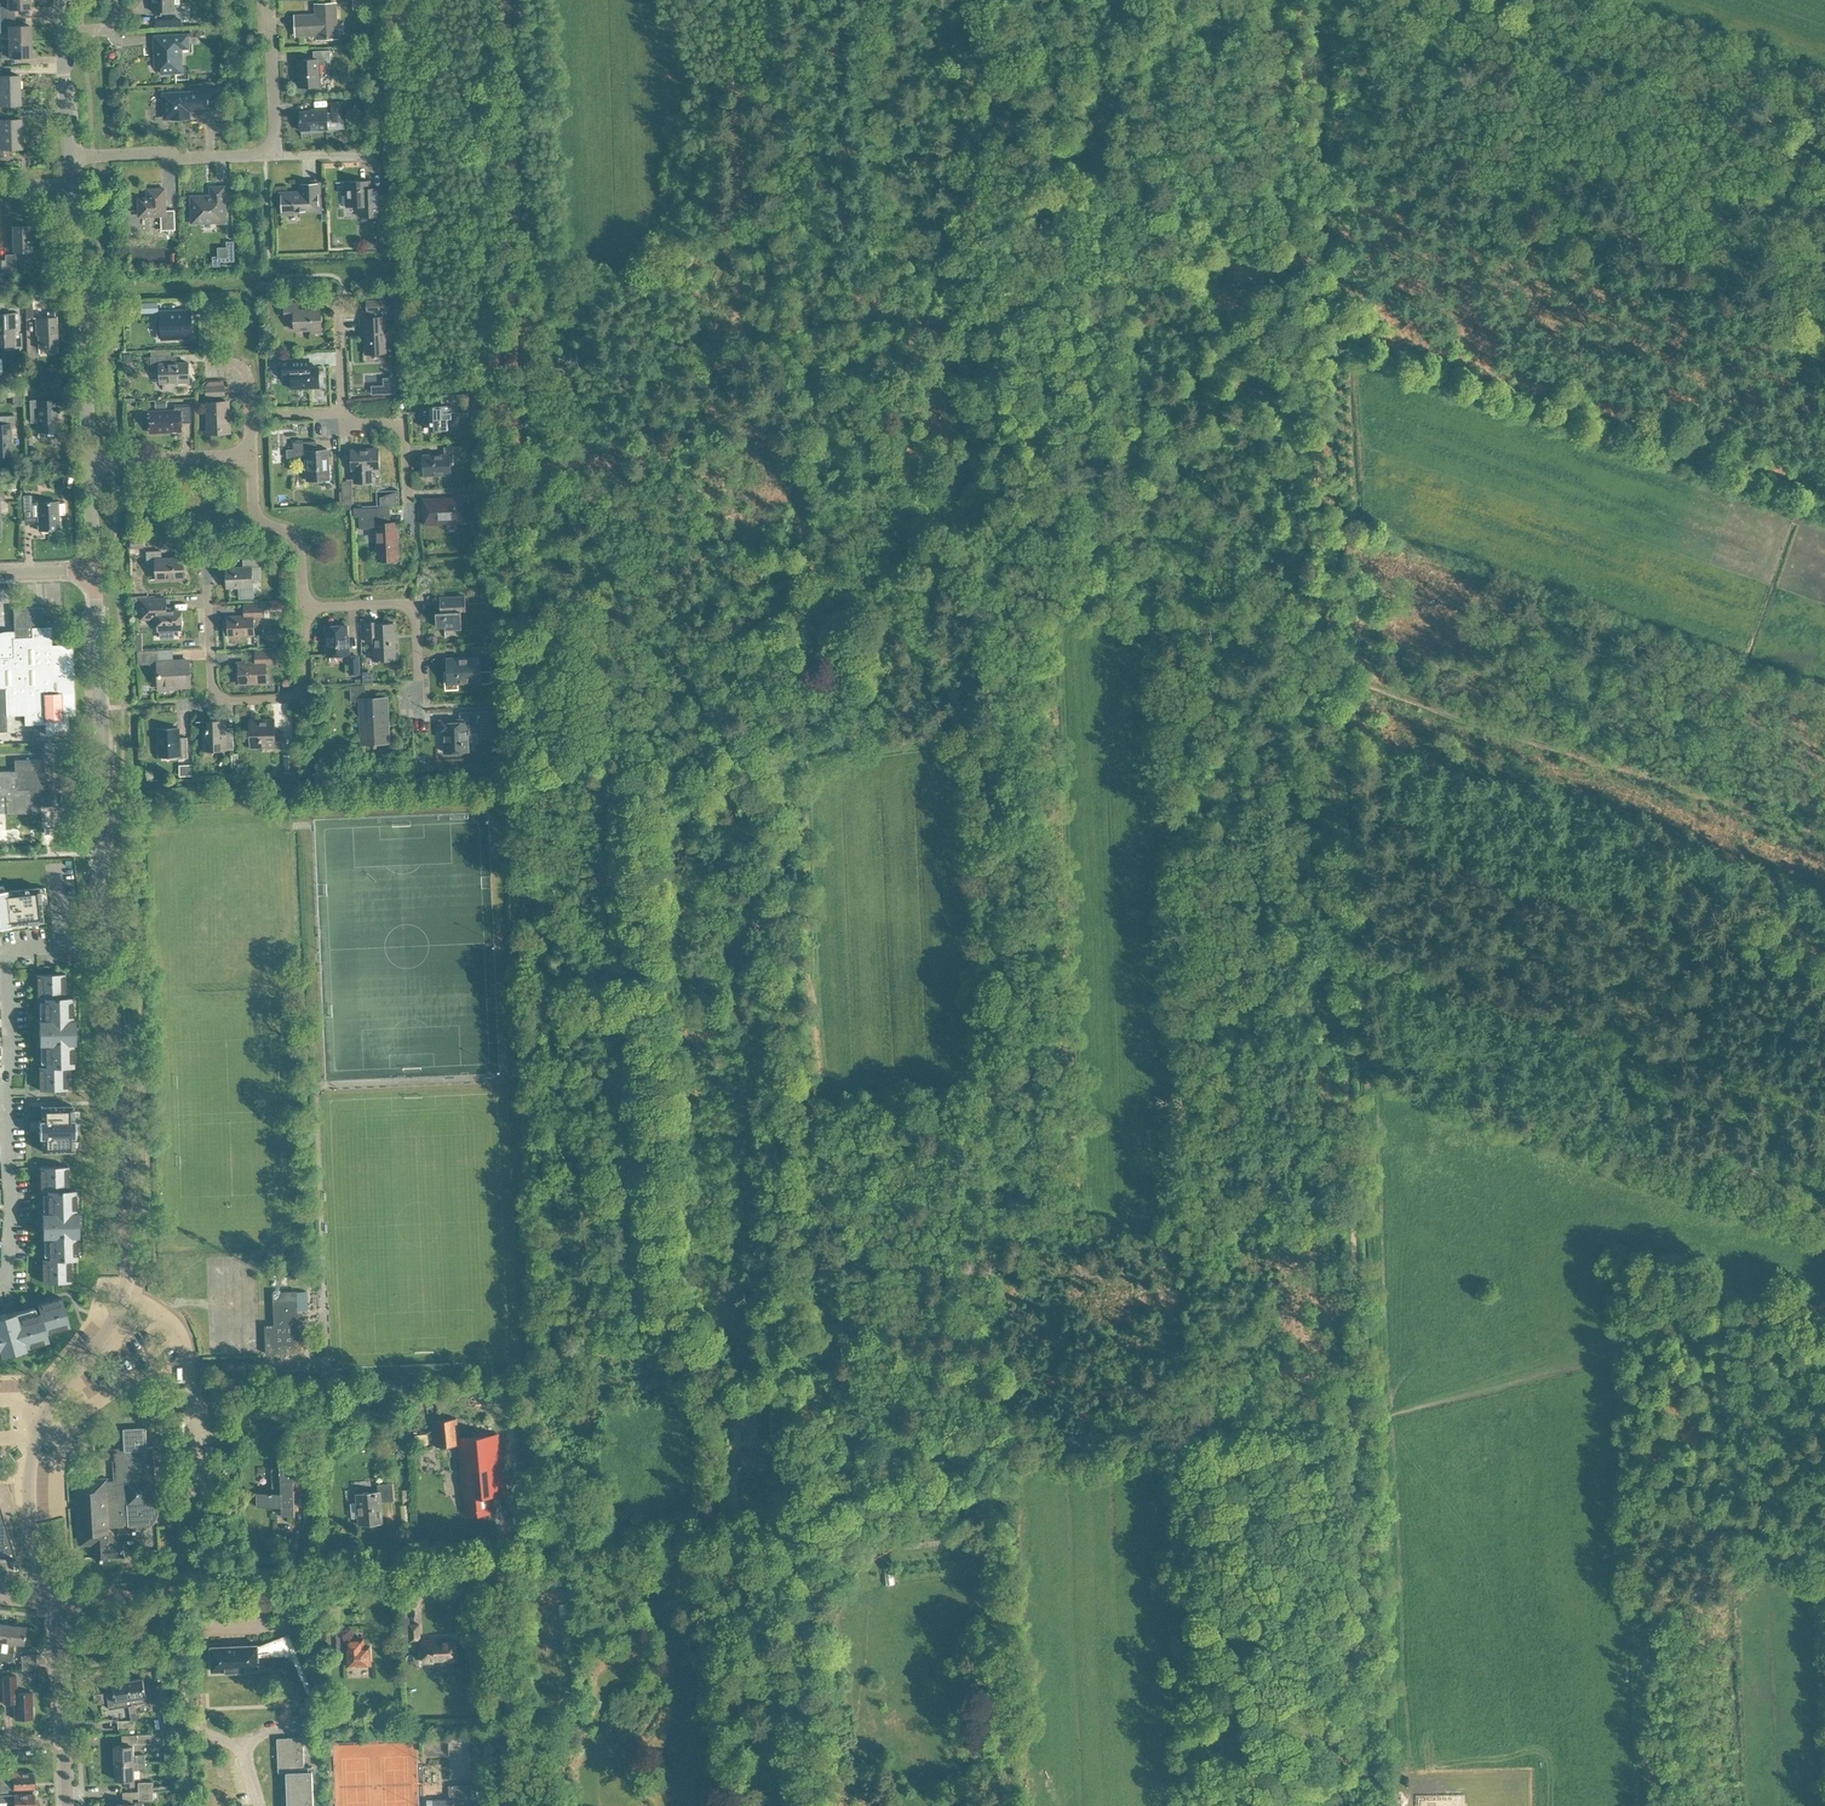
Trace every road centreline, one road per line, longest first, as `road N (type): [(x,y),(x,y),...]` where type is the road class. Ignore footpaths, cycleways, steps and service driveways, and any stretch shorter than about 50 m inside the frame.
road 1 (track): [(1355,1415),(1304,0)]
road 2 (residential): [(110,938),(5,952),(0,1285)]
road 3 (track): [(1375,1805),(1355,1415)]
road 4 (residential): [(110,938),(94,569)]
road 5 (residential): [(126,1288),(110,938)]
road 6 (residential): [(190,1805),(180,1593),(55,1606)]
road 7 (track): [(180,1593),(499,1562)]
road 8 (residential): [(89,462),(73,191)]
road 9 (unclassified): [(499,1562),(510,1805)]
road 10 (residential): [(198,1498),(185,1340),(174,1322),(126,1288)]
road 11 (residential): [(303,608),(412,608),(420,707)]
road 12 (residential): [(70,156),(271,151)]
road 13 (residential): [(303,608),(300,548),(255,510),(251,455)]
road 14 (residential): [(55,1606),(29,1512),(33,1439)]
road 15 (residential): [(217,696),(283,698),(301,690),(303,608)]
road 16 (residential): [(89,462),(251,455)]
road 17 (residential): [(409,527),(401,427),(340,418)]
road 18 (residential): [(271,151),(271,34),(263,0)]
road 19 (residential): [(43,1412),(106,1331),(126,1288)]
road 20 (residential): [(208,558),(217,696)]
road 21 (residential): [(250,415),(245,372),(210,363),(207,306)]
road 22 (residential): [(64,1742),(55,1606)]
road 23 (residential): [(70,156),(62,30)]

